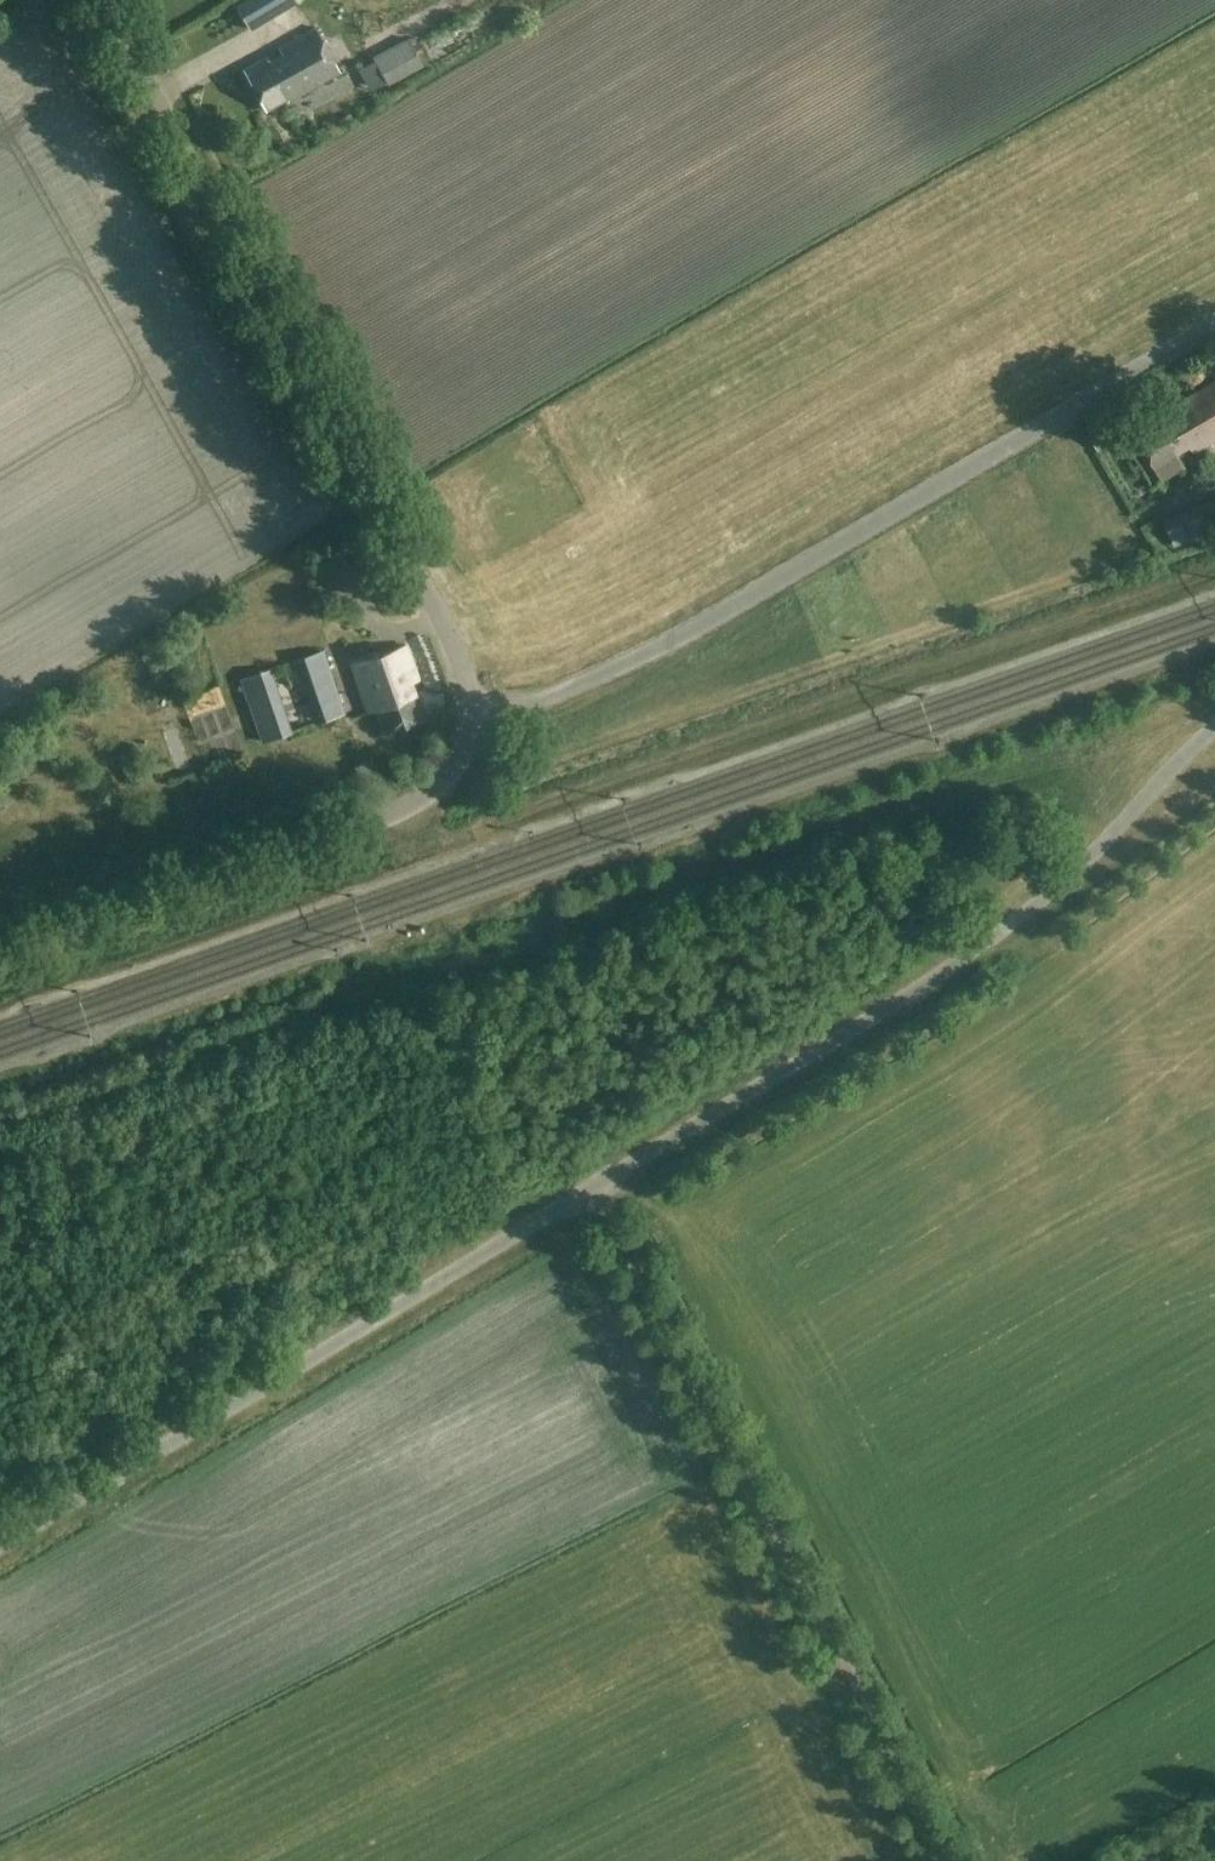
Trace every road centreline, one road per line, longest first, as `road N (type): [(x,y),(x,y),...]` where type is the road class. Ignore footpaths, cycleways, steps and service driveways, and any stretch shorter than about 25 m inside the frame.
road 1 (unclassified): [(0,954),(393,818),(435,790),(464,753),(473,708),(448,634),(105,0)]
road 2 (track): [(597,1186),(948,1860)]

